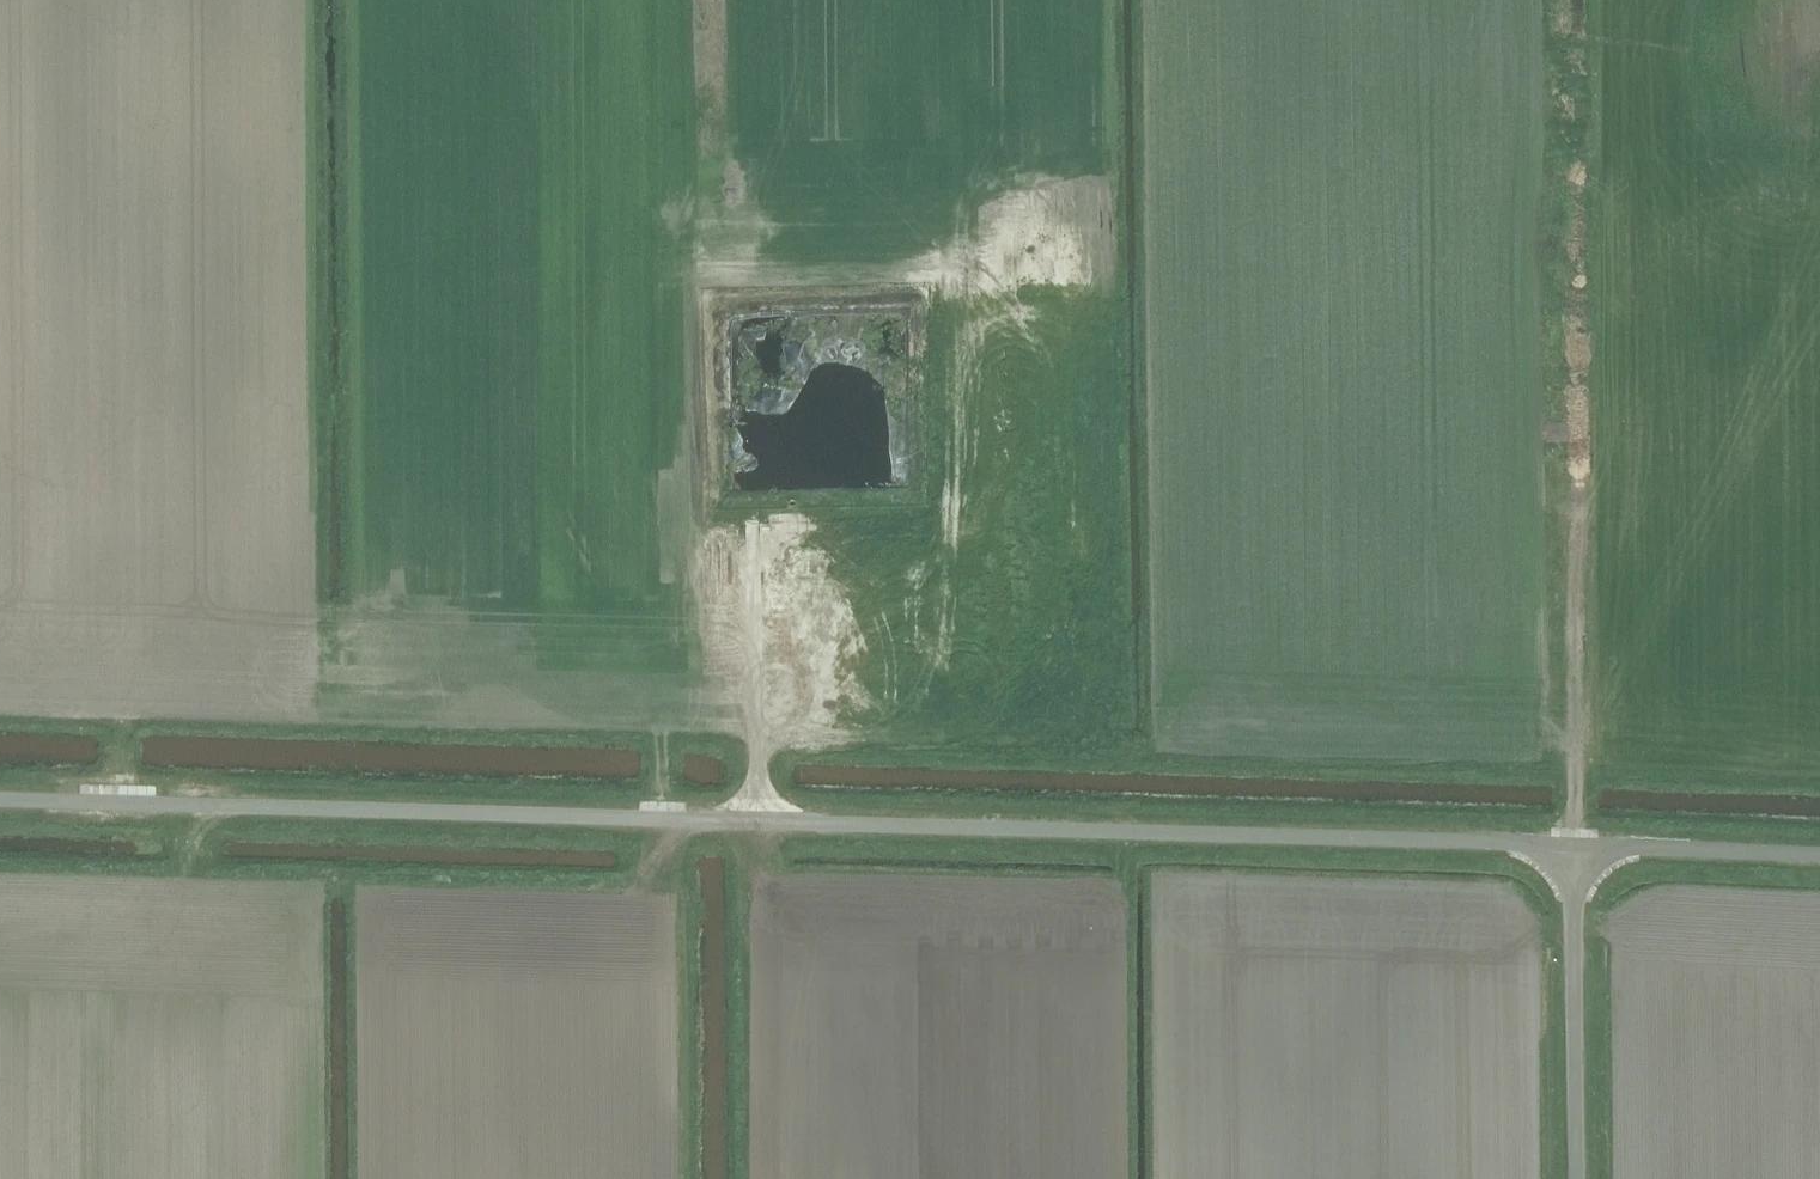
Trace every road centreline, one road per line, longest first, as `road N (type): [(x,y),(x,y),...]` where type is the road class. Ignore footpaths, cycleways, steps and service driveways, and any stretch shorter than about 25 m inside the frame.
road 1 (unclassified): [(1569,845),(0,799)]
road 2 (unclassified): [(1574,1178),(1569,845)]
road 3 (unclassified): [(1819,855),(1569,845)]

